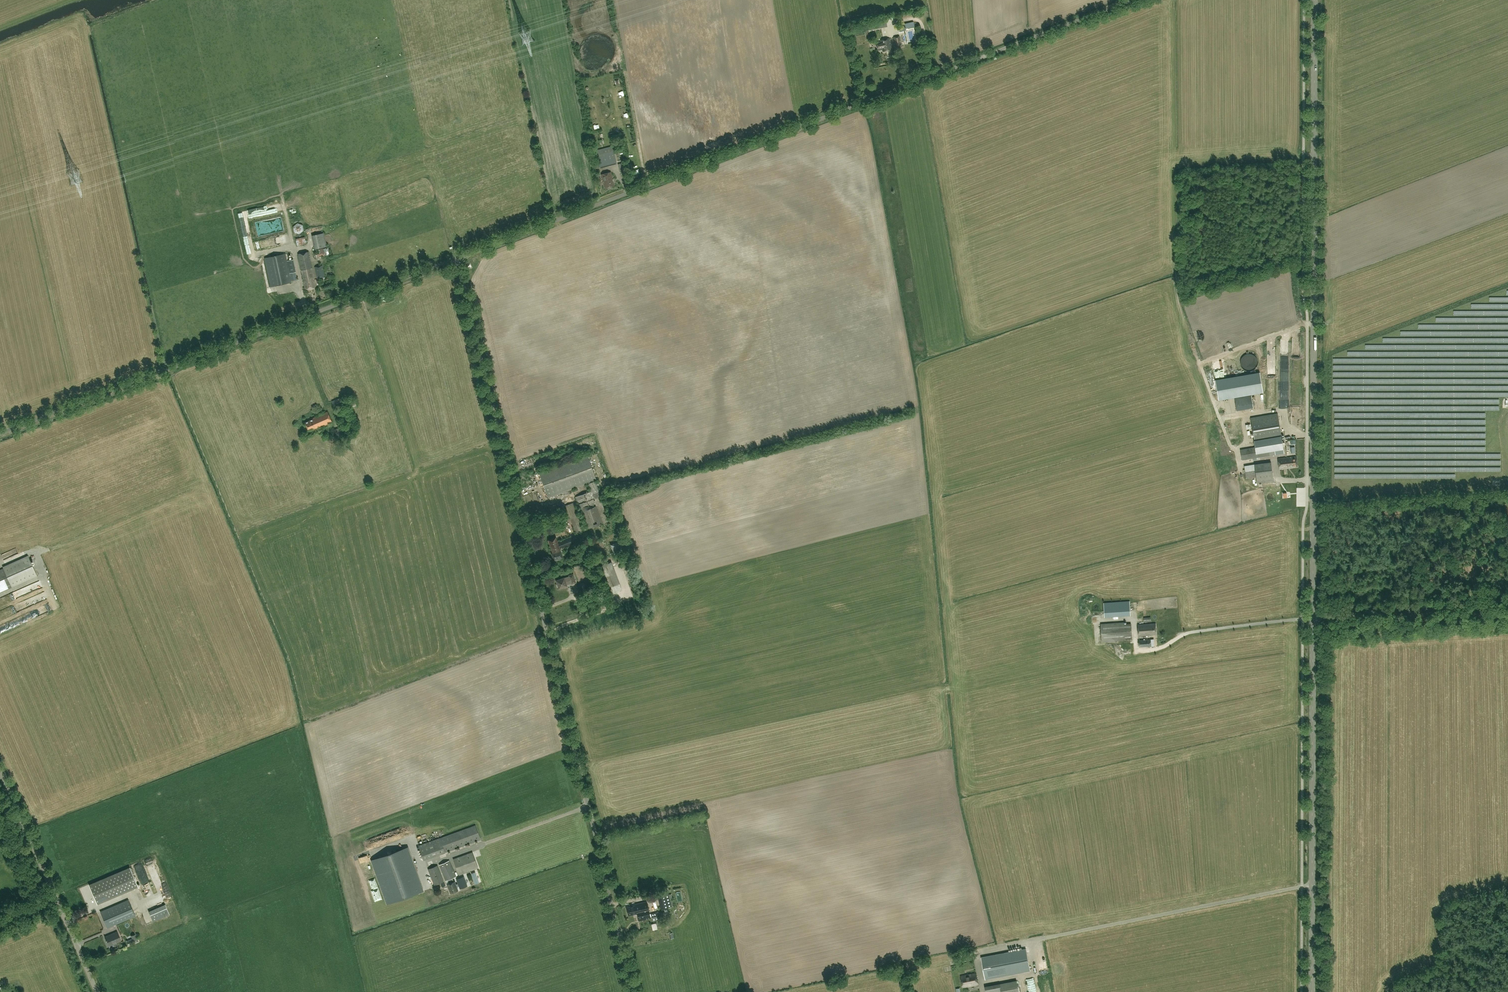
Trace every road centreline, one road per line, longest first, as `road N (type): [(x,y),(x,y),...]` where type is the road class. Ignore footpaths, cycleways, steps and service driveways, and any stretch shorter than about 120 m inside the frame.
road 1 (unclassified): [(455,259),(1131,0)]
road 2 (secondary): [(1313,617),(1315,0)]
road 3 (unclassified): [(588,806),(455,259)]
road 4 (unclassified): [(0,432),(455,259)]
road 5 (unclassified): [(1017,943),(1312,885)]
road 6 (secondary): [(1312,885),(1313,617)]
road 7 (unclassified): [(1313,617),(1507,602)]
road 8 (unclassified): [(632,991),(588,806)]
road 9 (unclassified): [(55,899),(0,775)]
road 10 (track): [(1314,205),(1232,223),(1200,204)]

